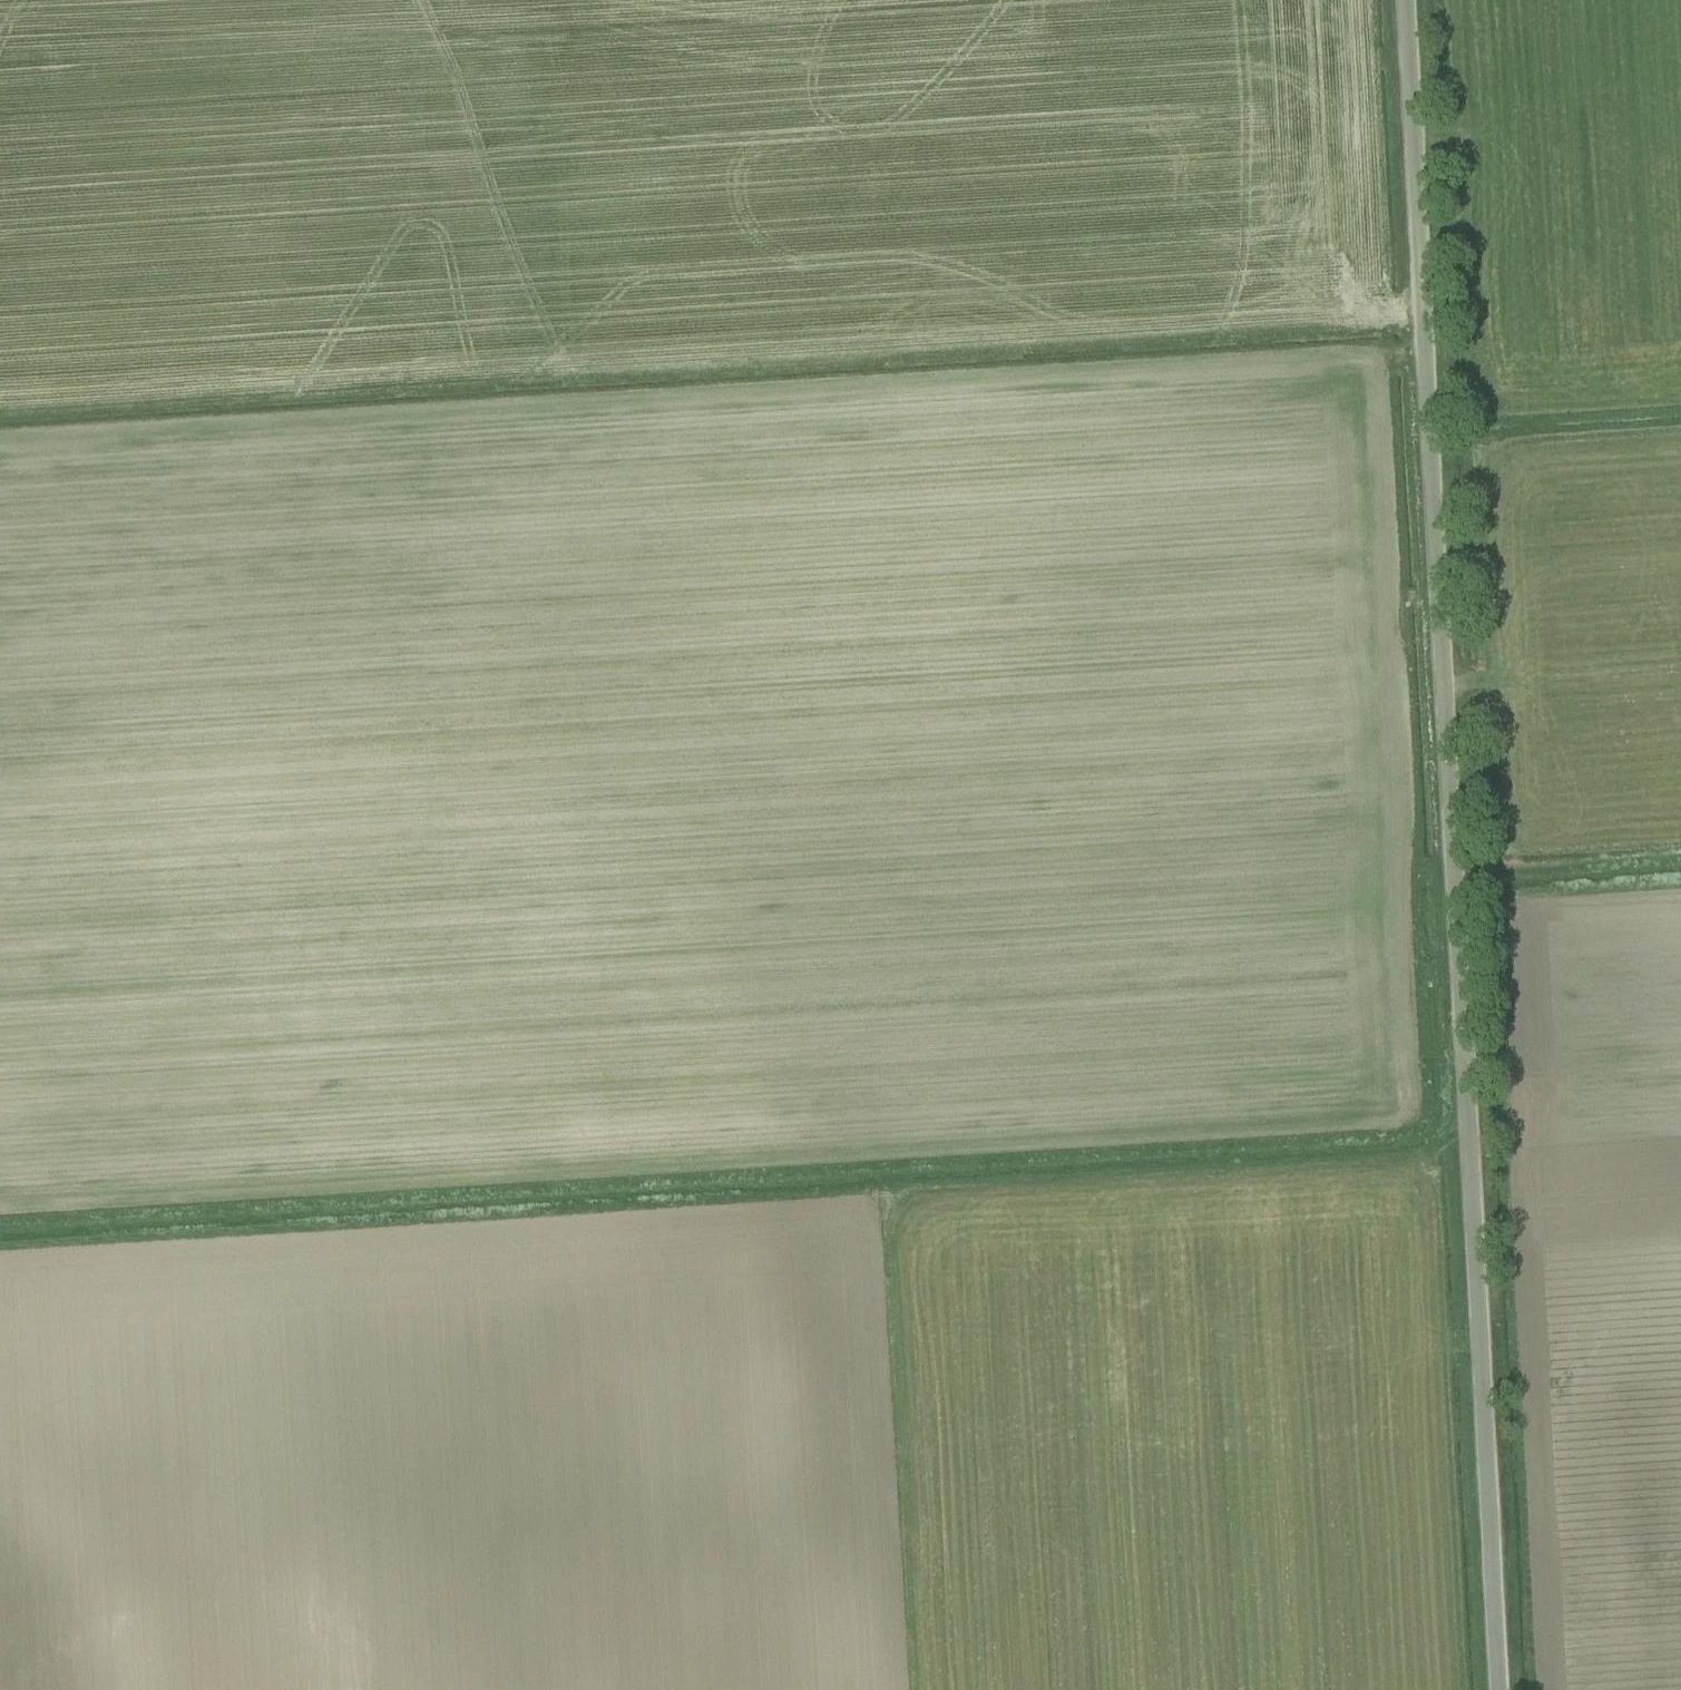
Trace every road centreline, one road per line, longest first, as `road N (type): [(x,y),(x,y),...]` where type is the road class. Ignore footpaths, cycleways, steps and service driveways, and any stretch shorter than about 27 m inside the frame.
road 1 (unclassified): [(1496,1689),(1400,0)]

